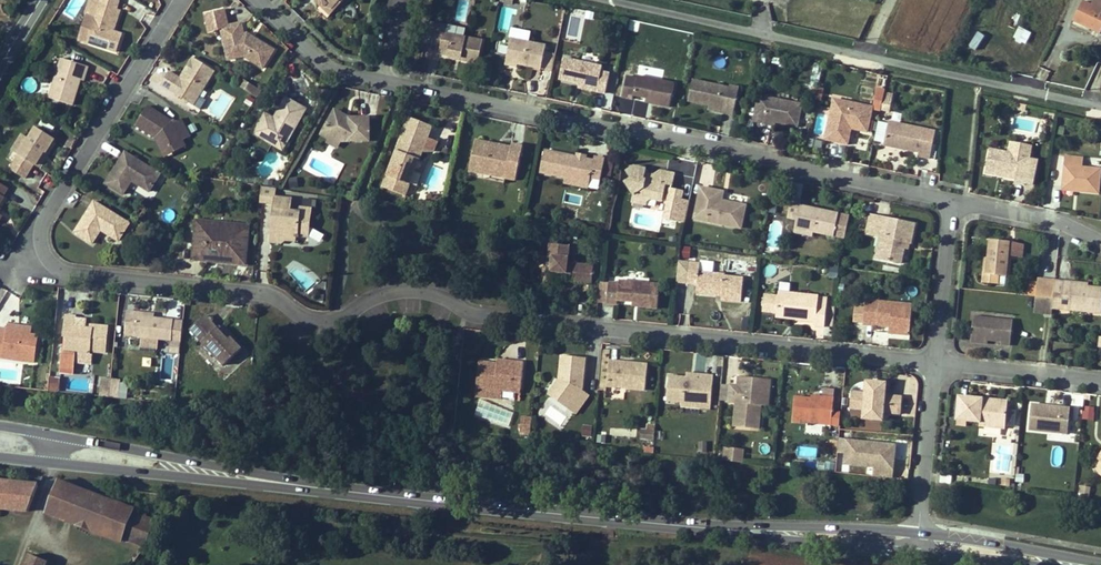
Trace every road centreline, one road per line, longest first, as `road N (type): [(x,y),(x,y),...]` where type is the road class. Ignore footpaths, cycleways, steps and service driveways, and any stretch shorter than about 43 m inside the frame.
road 1 (residential): [(943,365),(479,313),(415,288),(386,292),(320,325),(269,292),(32,267),(22,258),(23,241),(180,0)]
road 2 (residential): [(263,0),(335,64),(959,197)]
road 3 (secondary): [(917,542),(369,494)]
road 4 (residential): [(1100,102),(630,0)]
road 5 (secondary): [(369,494),(0,425)]
road 6 (secondary): [(0,458),(369,494)]
road 7 (residential): [(917,542),(943,365)]
road 8 (residential): [(943,365),(959,197)]
road 9 (secondary): [(1079,564),(917,542)]
road 10 (residential): [(1100,380),(943,365)]
road 11 (residential): [(959,197),(1100,230)]

